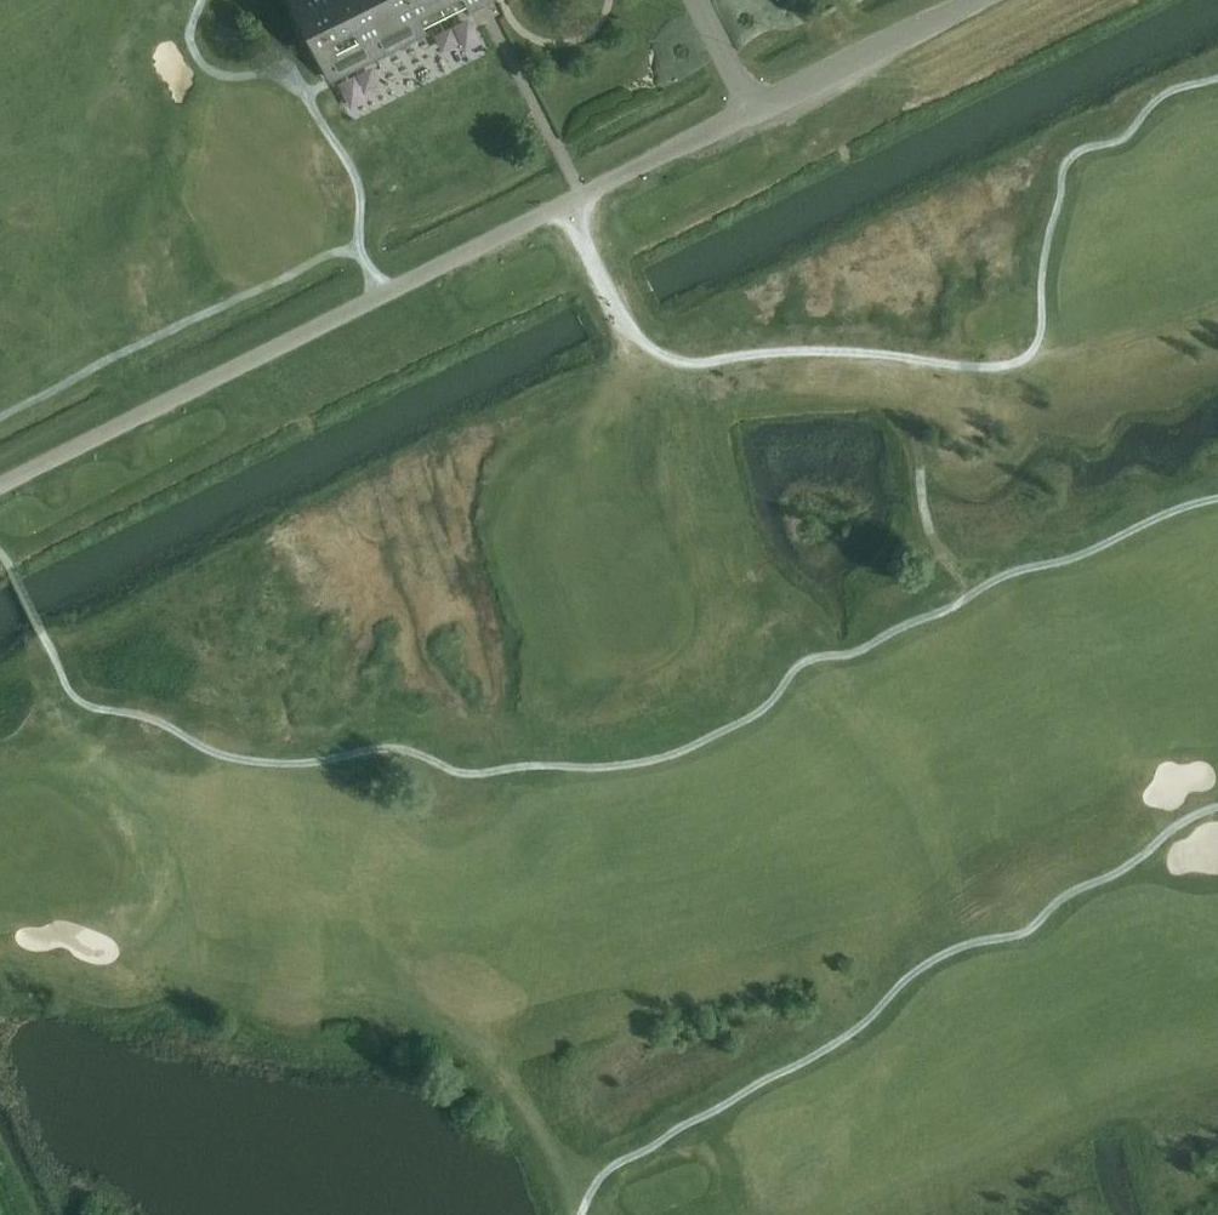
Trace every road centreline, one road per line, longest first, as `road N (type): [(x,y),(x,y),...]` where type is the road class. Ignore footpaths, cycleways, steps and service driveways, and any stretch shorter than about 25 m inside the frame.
road 1 (unclassified): [(0,481),(754,109)]
road 2 (unclassified): [(754,109),(969,0)]
road 3 (unclassified): [(754,109),(699,0)]

